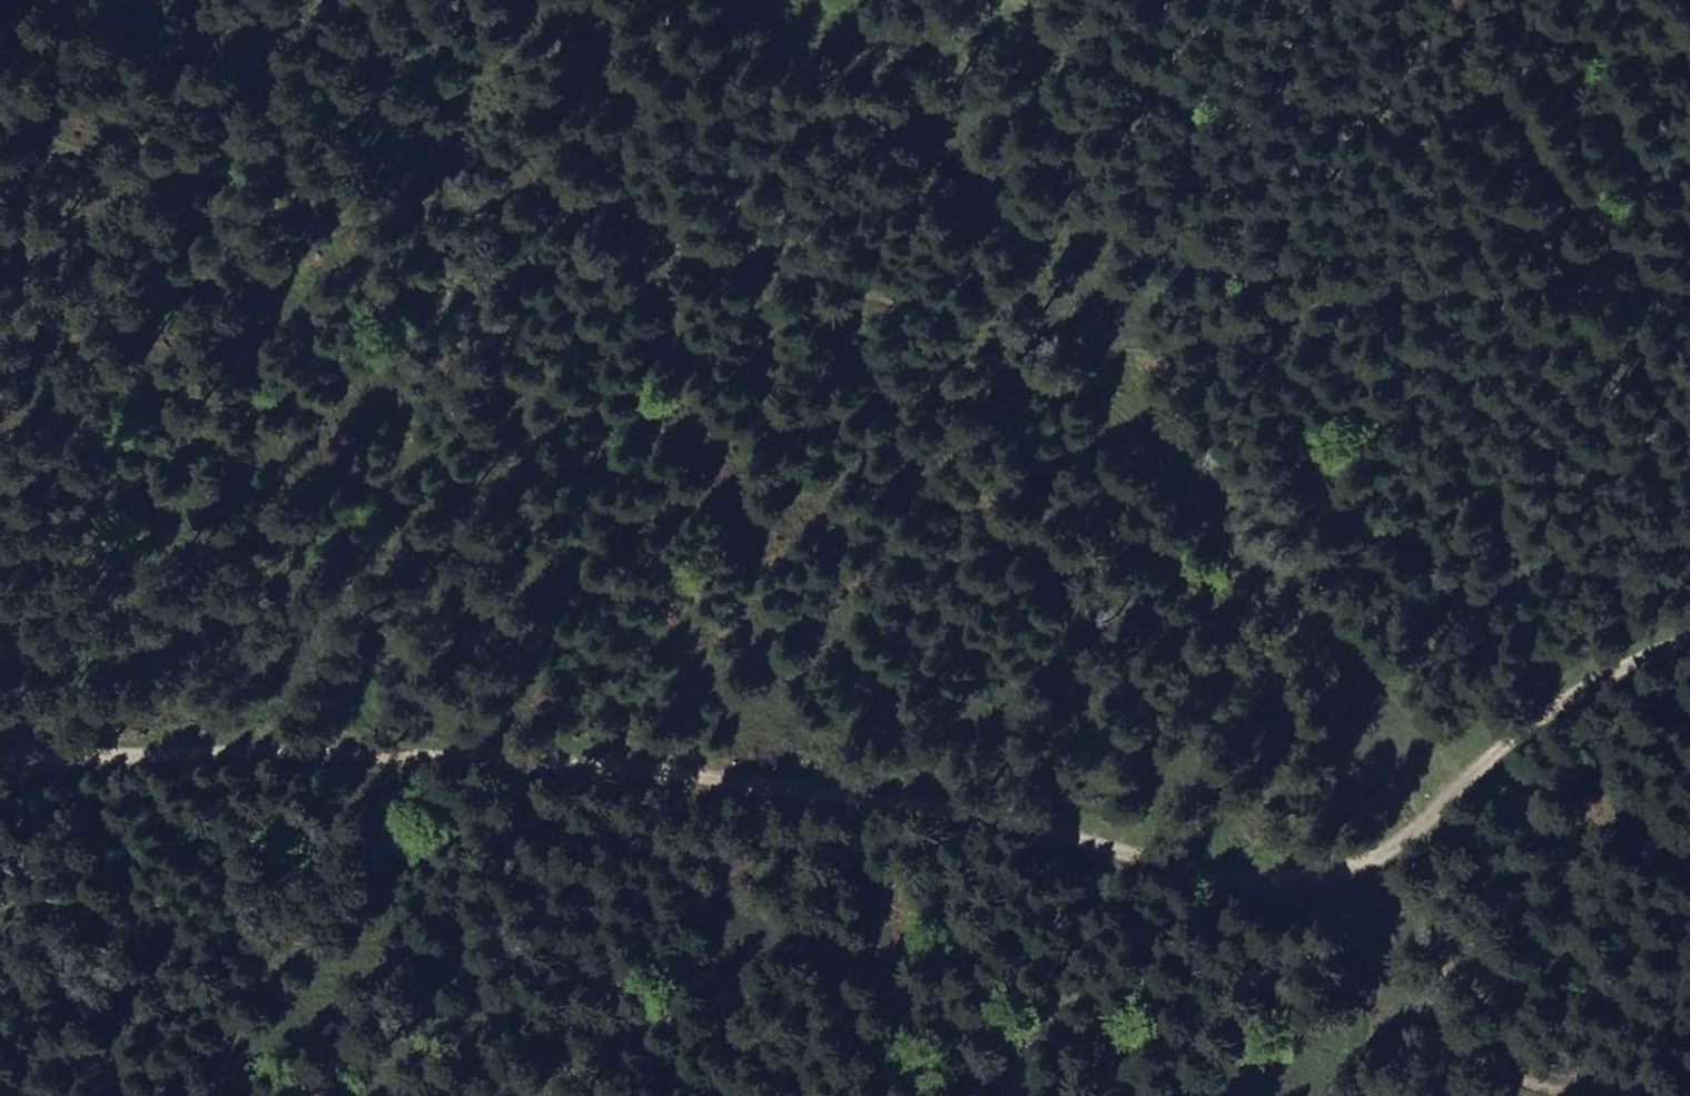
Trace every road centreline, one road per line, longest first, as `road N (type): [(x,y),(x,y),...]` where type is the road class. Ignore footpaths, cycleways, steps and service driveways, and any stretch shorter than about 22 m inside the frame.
road 1 (track): [(0,783),(497,756),(1079,848),(1281,889),(1337,879),(1388,851),(1569,696),(1689,641)]
road 2 (track): [(1534,1095),(1468,1060),(1432,1012),(1388,851)]

